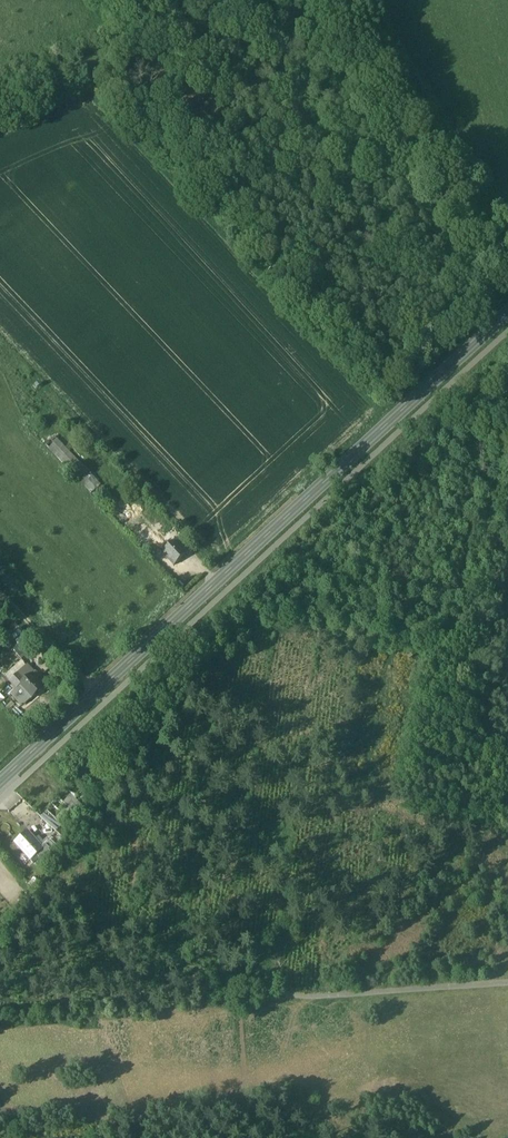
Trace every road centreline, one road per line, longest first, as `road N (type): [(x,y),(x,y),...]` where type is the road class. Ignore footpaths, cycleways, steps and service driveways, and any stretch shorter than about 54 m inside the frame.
road 1 (tertiary): [(0,783),(507,313)]
road 2 (track): [(313,999),(507,986)]

